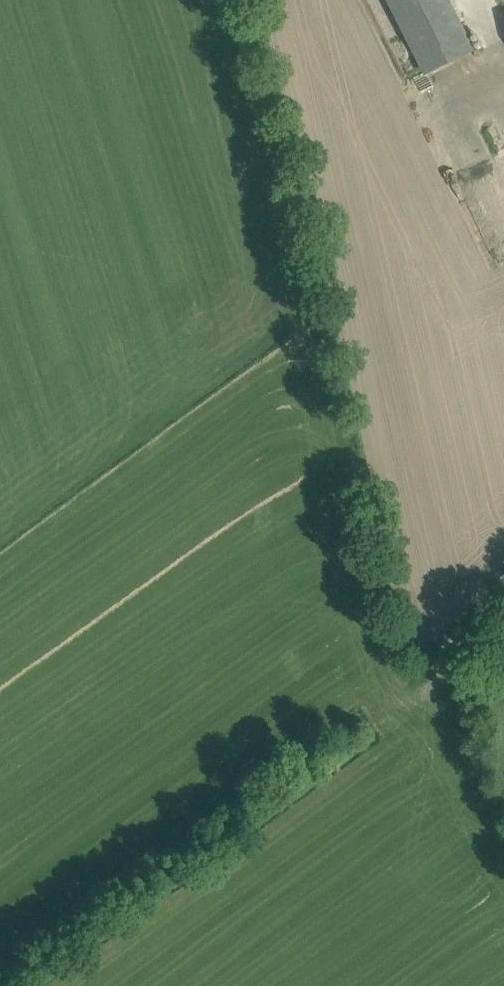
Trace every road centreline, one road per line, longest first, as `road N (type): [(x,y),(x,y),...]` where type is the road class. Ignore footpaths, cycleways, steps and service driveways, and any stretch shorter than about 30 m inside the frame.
road 1 (unclassified): [(409,687),(503,601)]

